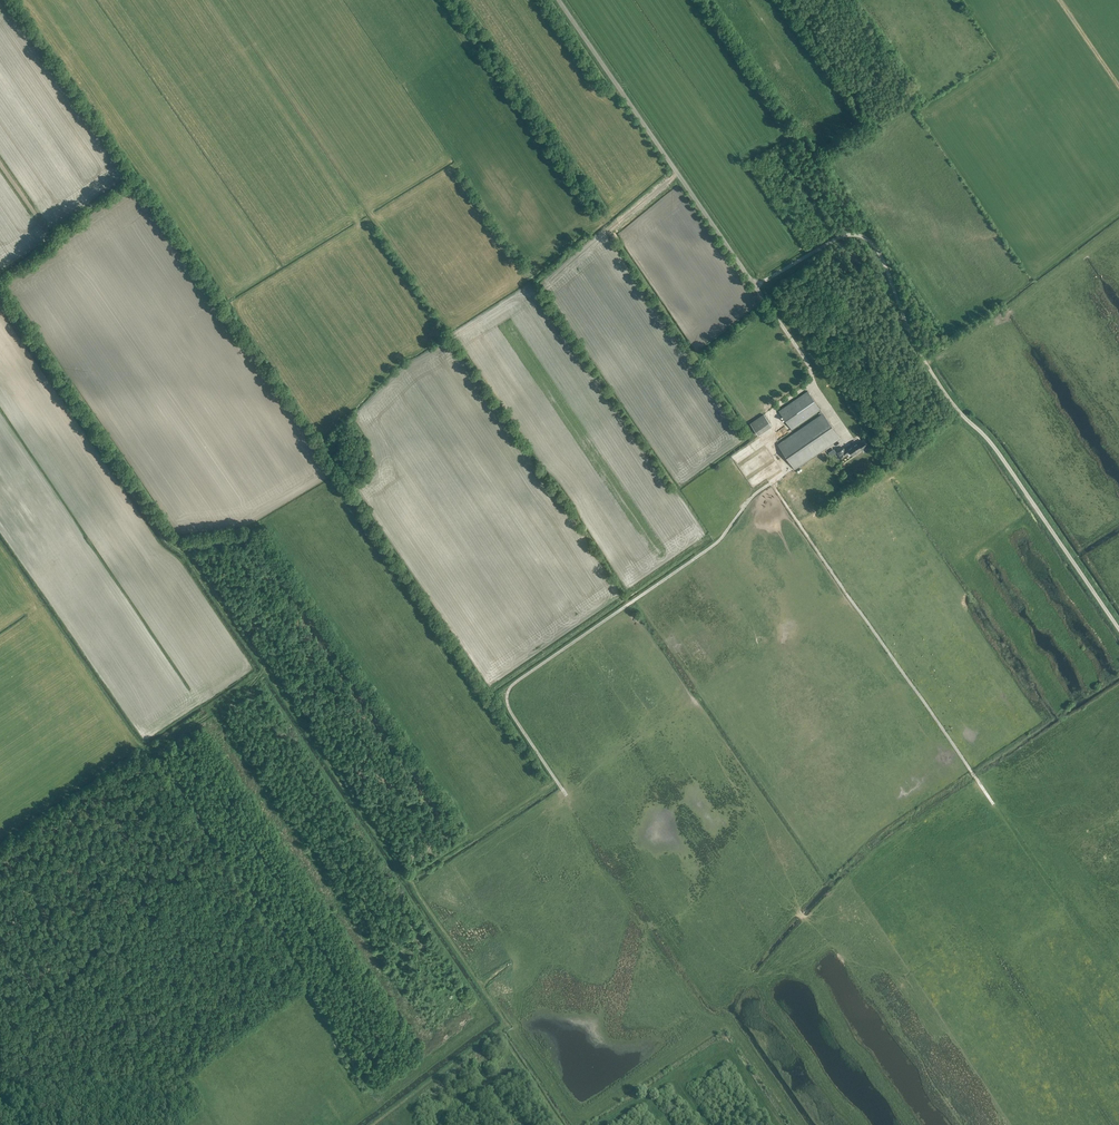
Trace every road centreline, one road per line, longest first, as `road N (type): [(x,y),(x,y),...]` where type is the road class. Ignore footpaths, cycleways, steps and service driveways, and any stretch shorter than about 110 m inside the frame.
road 1 (track): [(410,881),(0,297)]
road 2 (unclassified): [(755,287),(558,0)]

